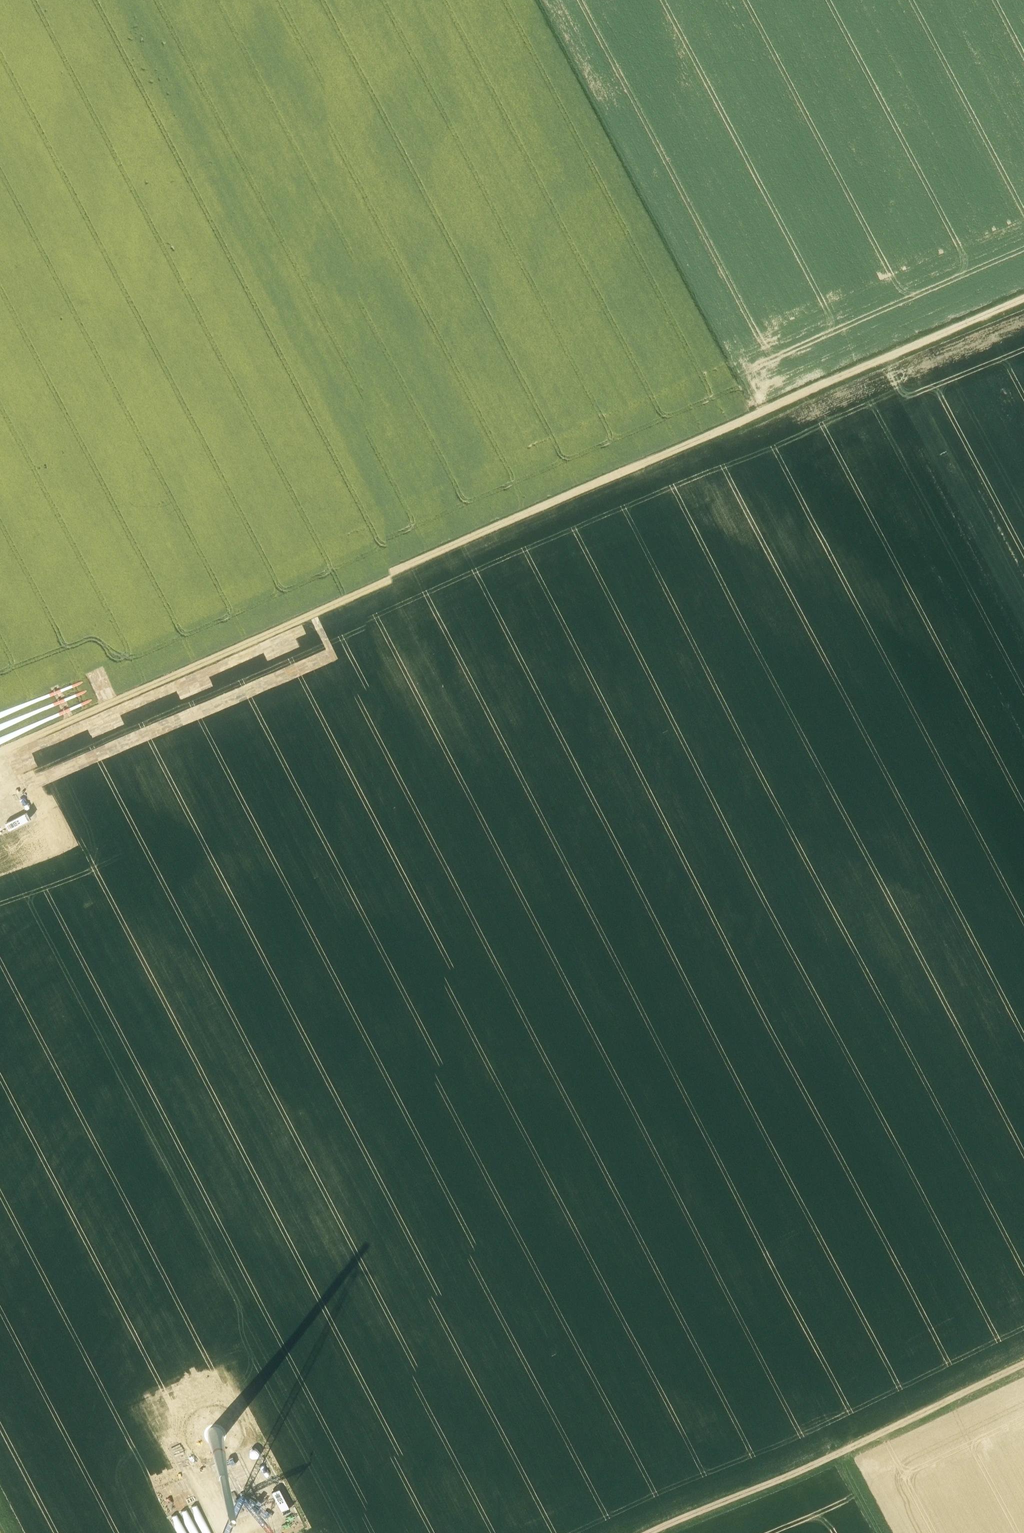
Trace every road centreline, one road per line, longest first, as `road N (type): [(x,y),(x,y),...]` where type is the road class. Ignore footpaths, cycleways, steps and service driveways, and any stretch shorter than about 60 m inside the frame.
road 1 (track): [(1023,277),(0,734)]
road 2 (track): [(612,1532),(1023,1337)]

